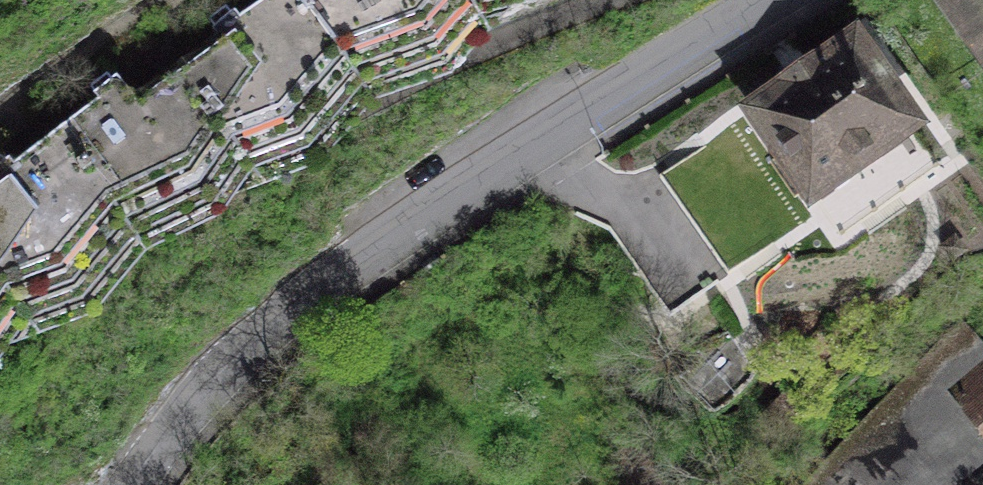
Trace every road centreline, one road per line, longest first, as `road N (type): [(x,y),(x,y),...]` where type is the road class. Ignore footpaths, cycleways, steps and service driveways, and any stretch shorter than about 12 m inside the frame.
road 1 (residential): [(122,484),(146,445),(228,354),(487,172),(773,0)]

